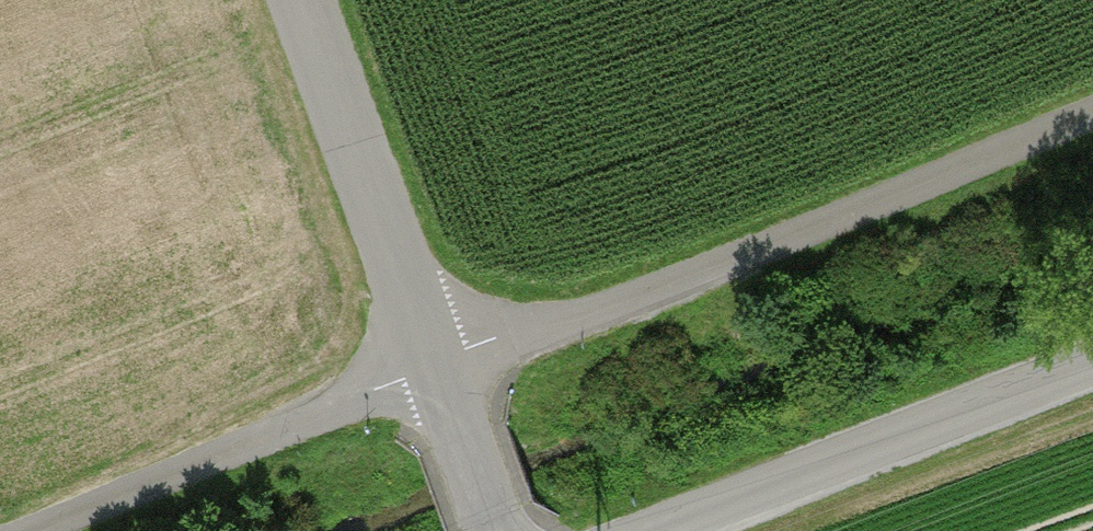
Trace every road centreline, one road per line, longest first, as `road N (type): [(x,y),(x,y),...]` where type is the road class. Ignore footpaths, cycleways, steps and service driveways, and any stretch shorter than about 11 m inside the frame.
road 1 (track): [(31,530),(1092,112)]
road 2 (unclassified): [(301,0),(494,530)]
road 3 (unclassified): [(1092,364),(654,530)]

